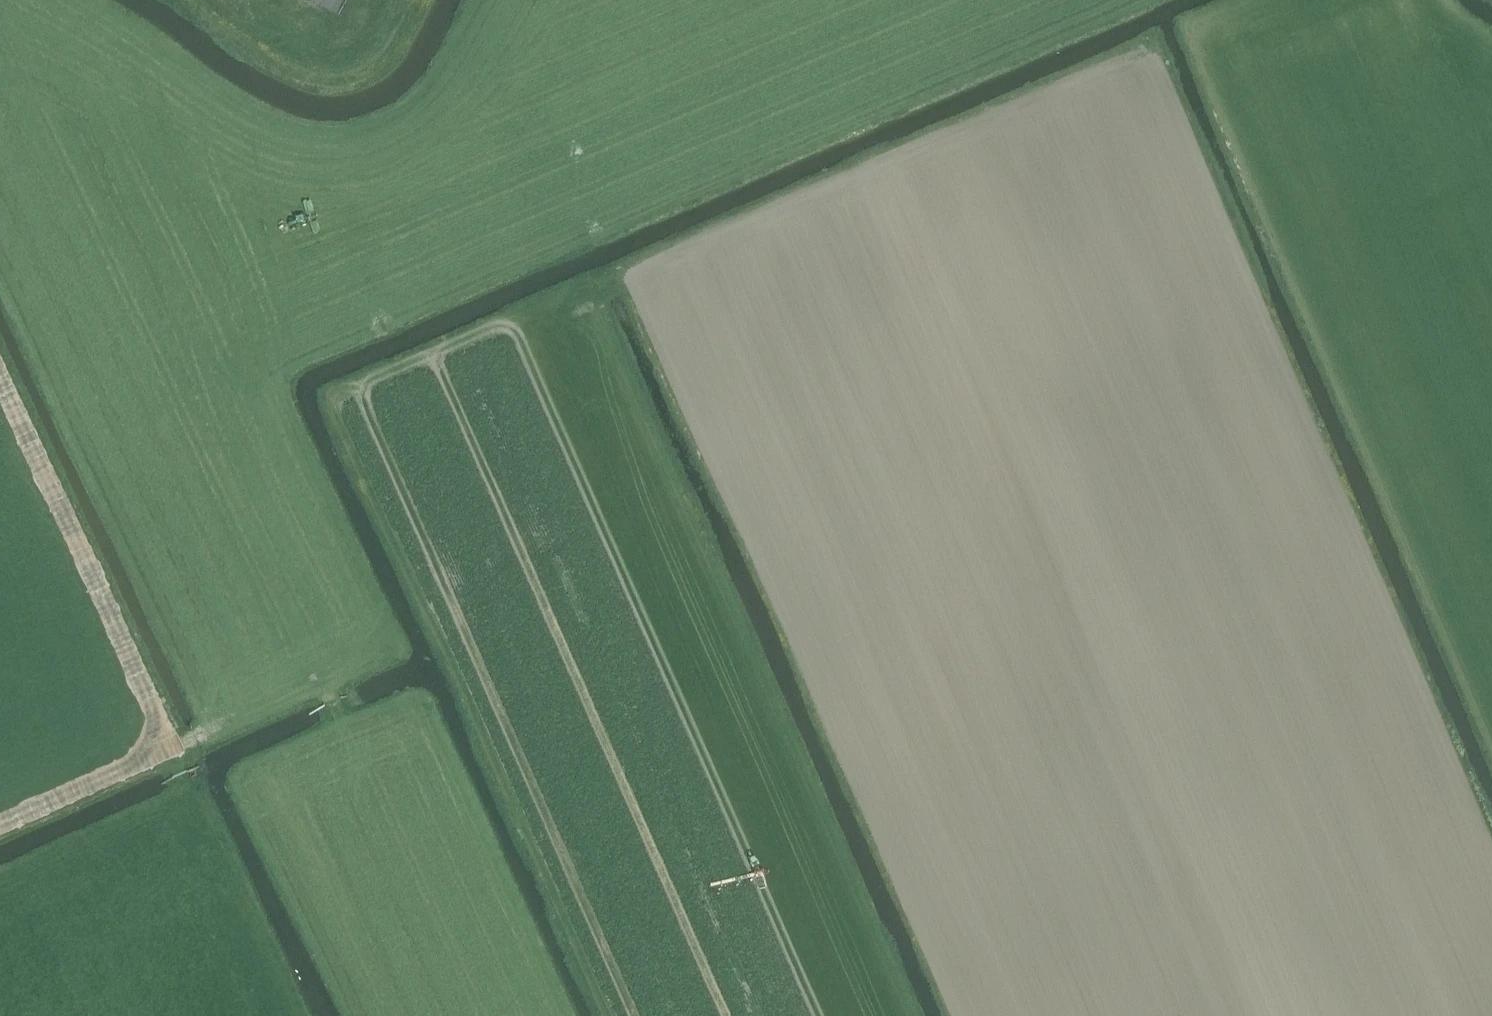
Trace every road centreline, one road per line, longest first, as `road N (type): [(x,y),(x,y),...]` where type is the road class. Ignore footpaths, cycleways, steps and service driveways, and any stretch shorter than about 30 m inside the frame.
road 1 (track): [(857,138),(1244,1015)]
road 2 (track): [(220,727),(0,824)]

